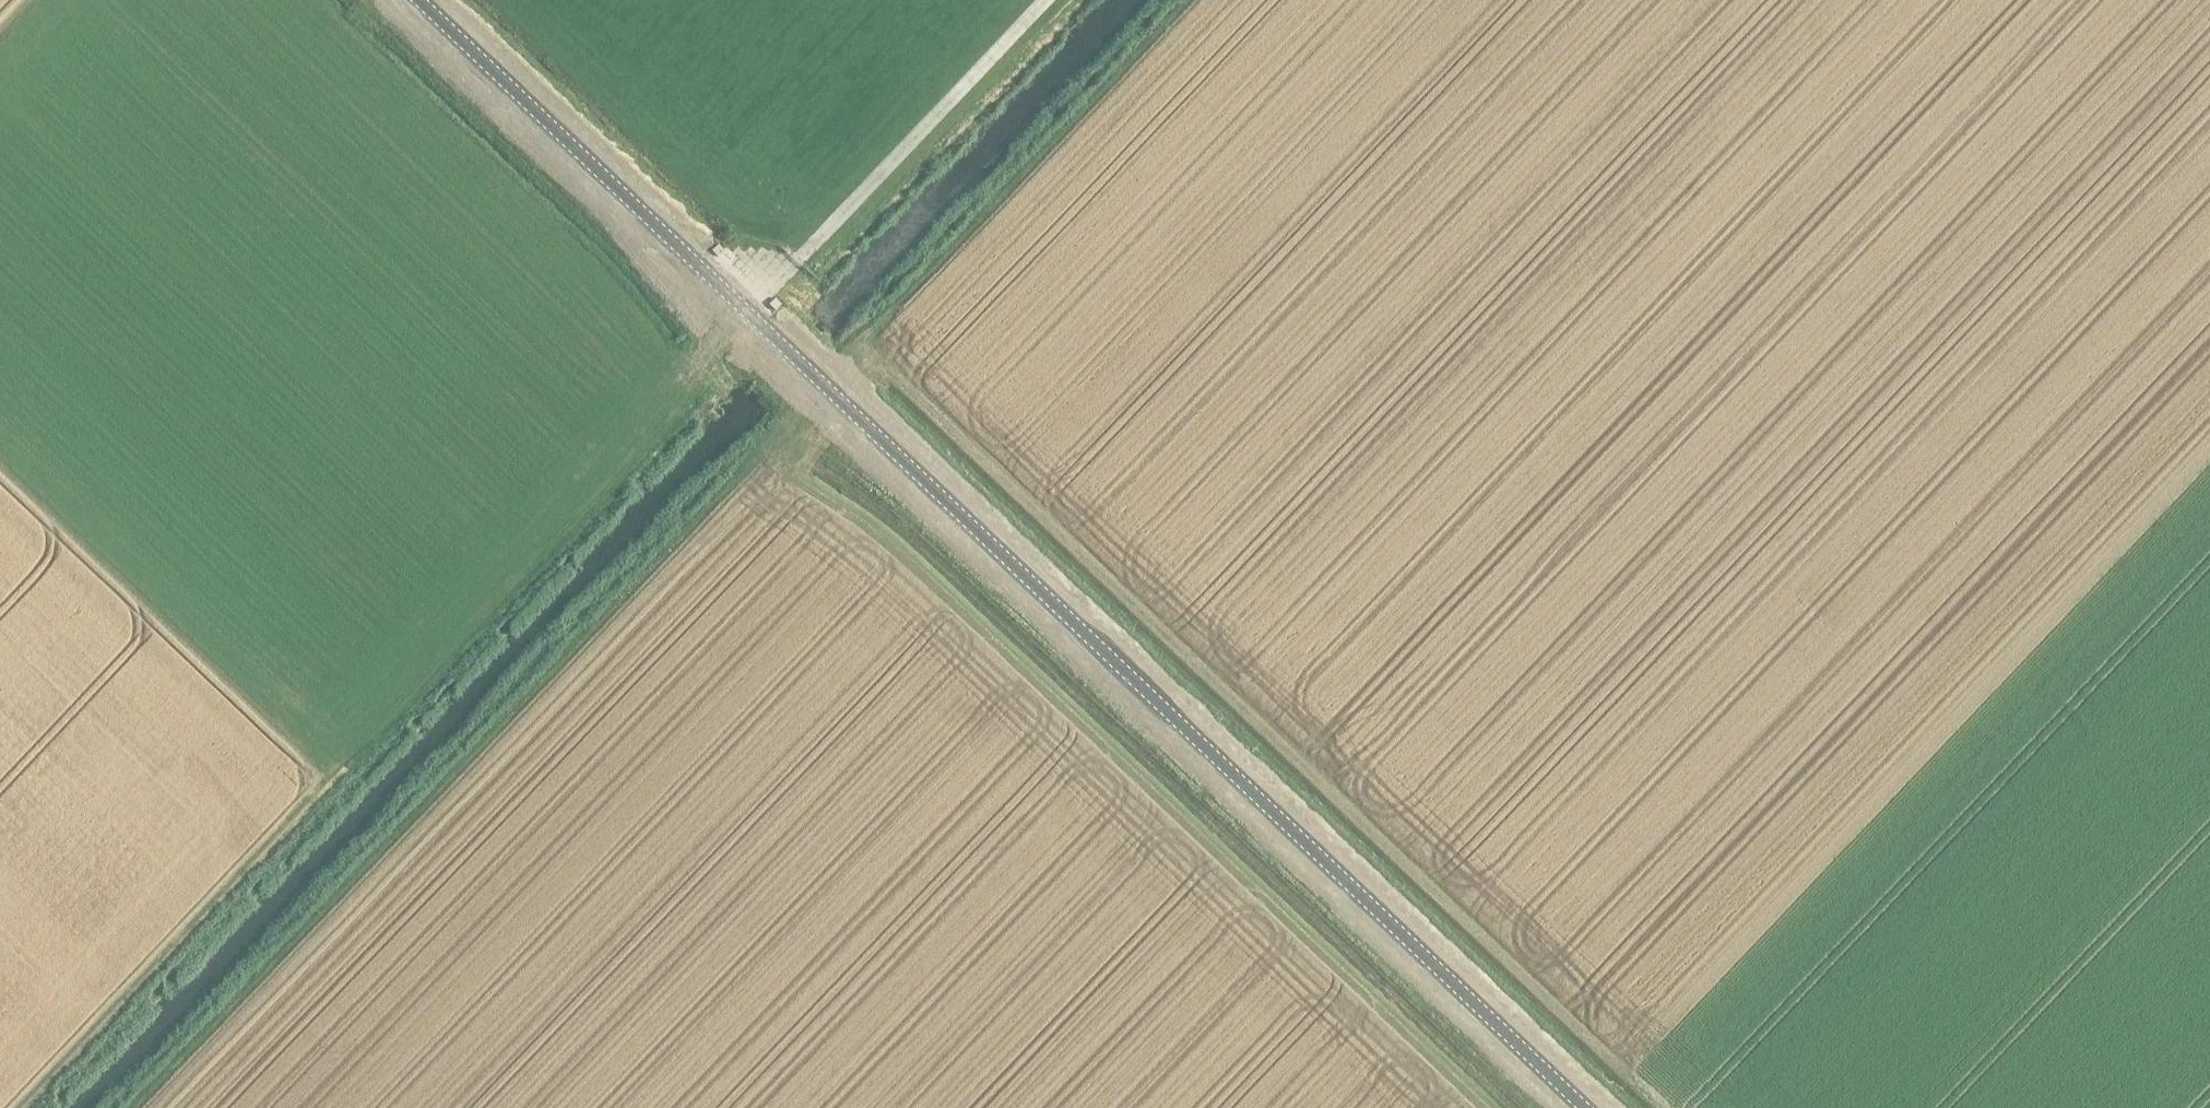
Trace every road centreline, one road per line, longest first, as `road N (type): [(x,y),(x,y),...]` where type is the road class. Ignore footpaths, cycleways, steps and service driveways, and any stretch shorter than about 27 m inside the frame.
road 1 (unclassified): [(1588,1107),(420,0)]

